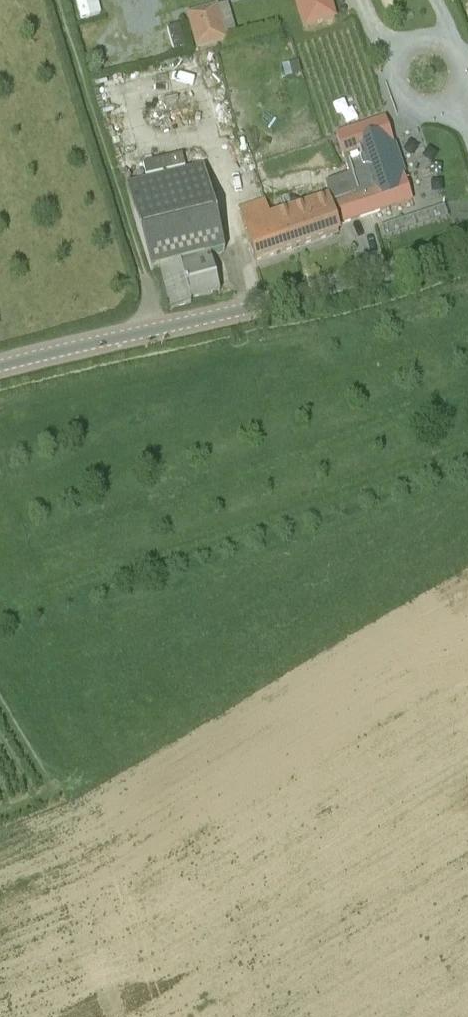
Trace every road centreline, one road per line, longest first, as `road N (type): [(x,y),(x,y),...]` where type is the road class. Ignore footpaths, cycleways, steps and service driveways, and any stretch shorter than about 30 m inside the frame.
road 1 (tertiary): [(0,366),(467,246)]
road 2 (track): [(156,329),(57,0)]

